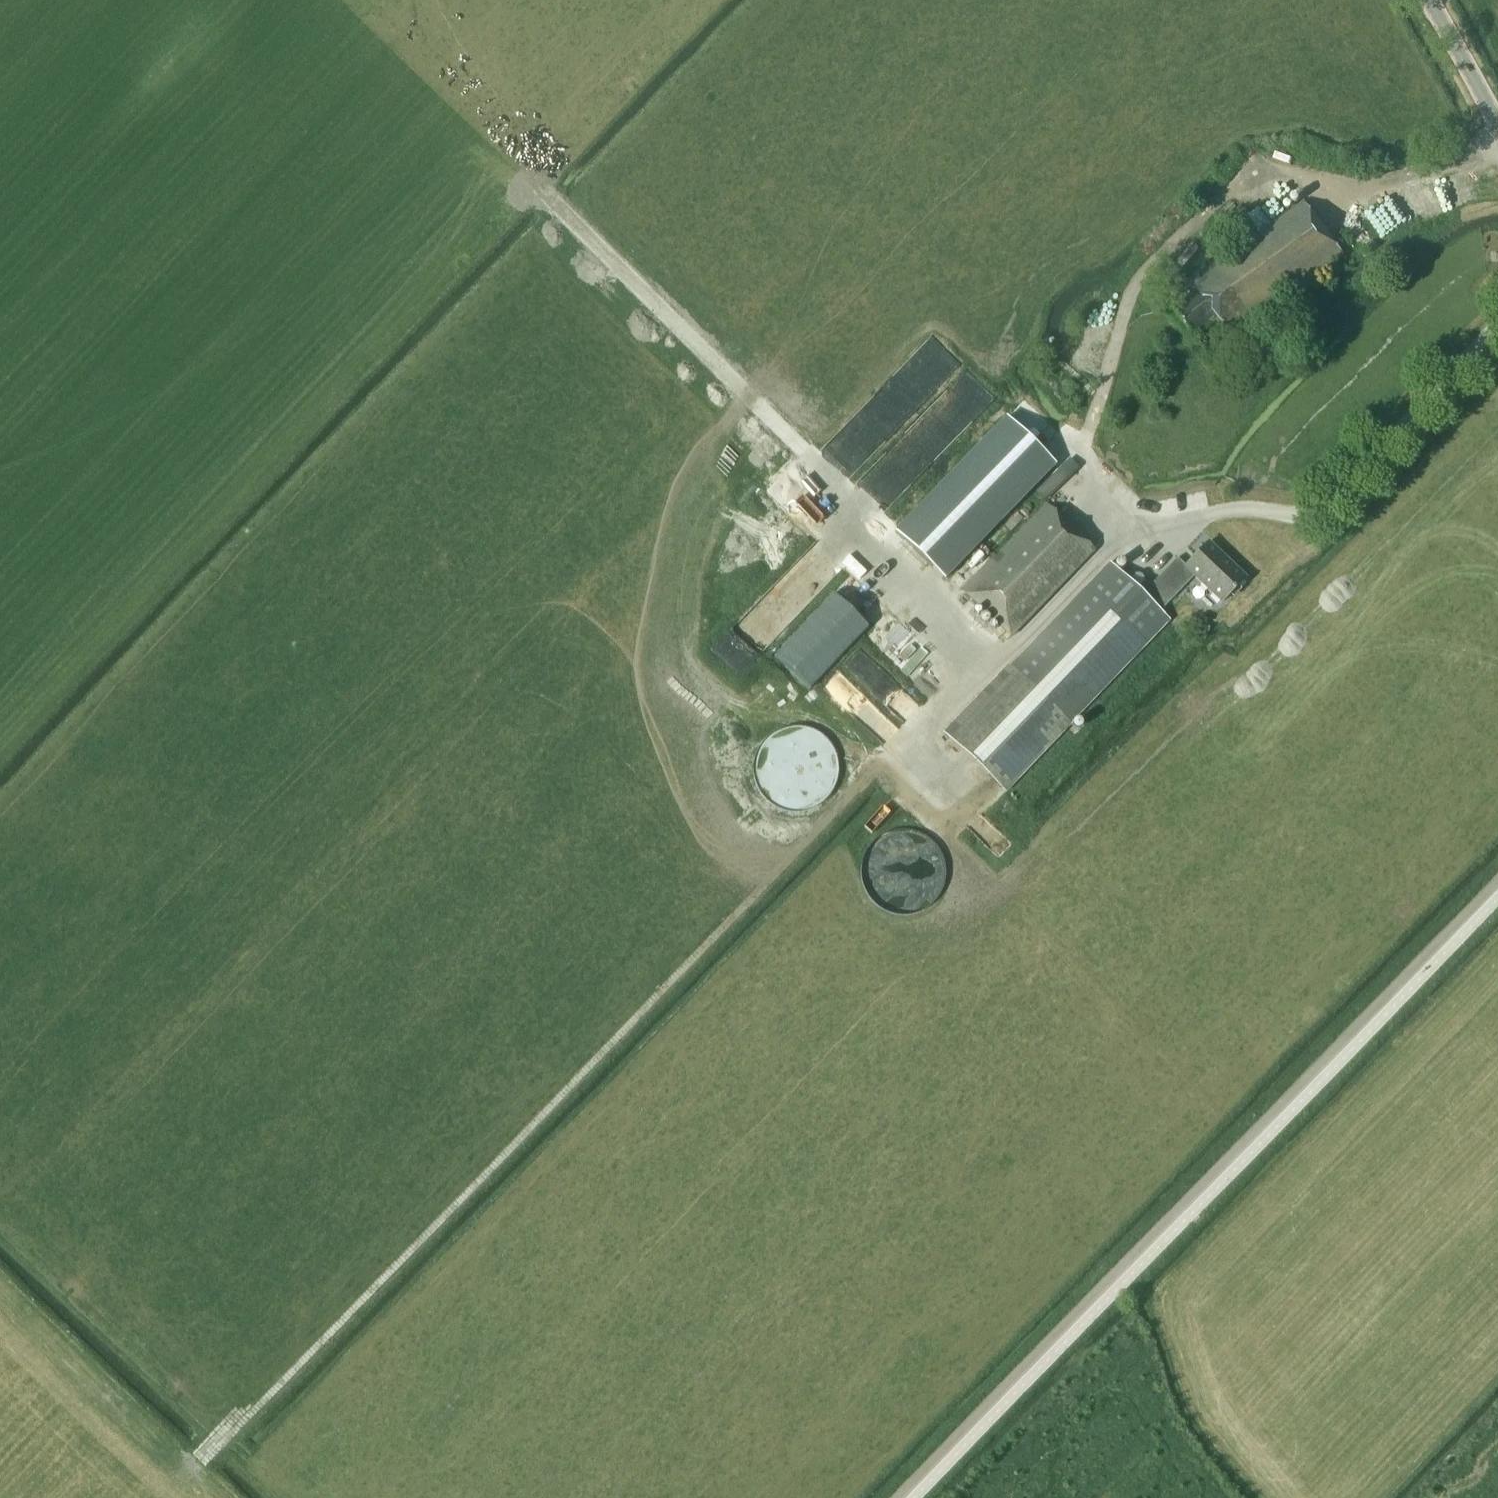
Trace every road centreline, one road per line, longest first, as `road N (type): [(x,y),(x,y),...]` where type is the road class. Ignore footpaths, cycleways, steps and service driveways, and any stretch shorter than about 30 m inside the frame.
road 1 (track): [(1497,885),(901,1497)]
road 2 (tertiary): [(1497,120),(1429,0)]

